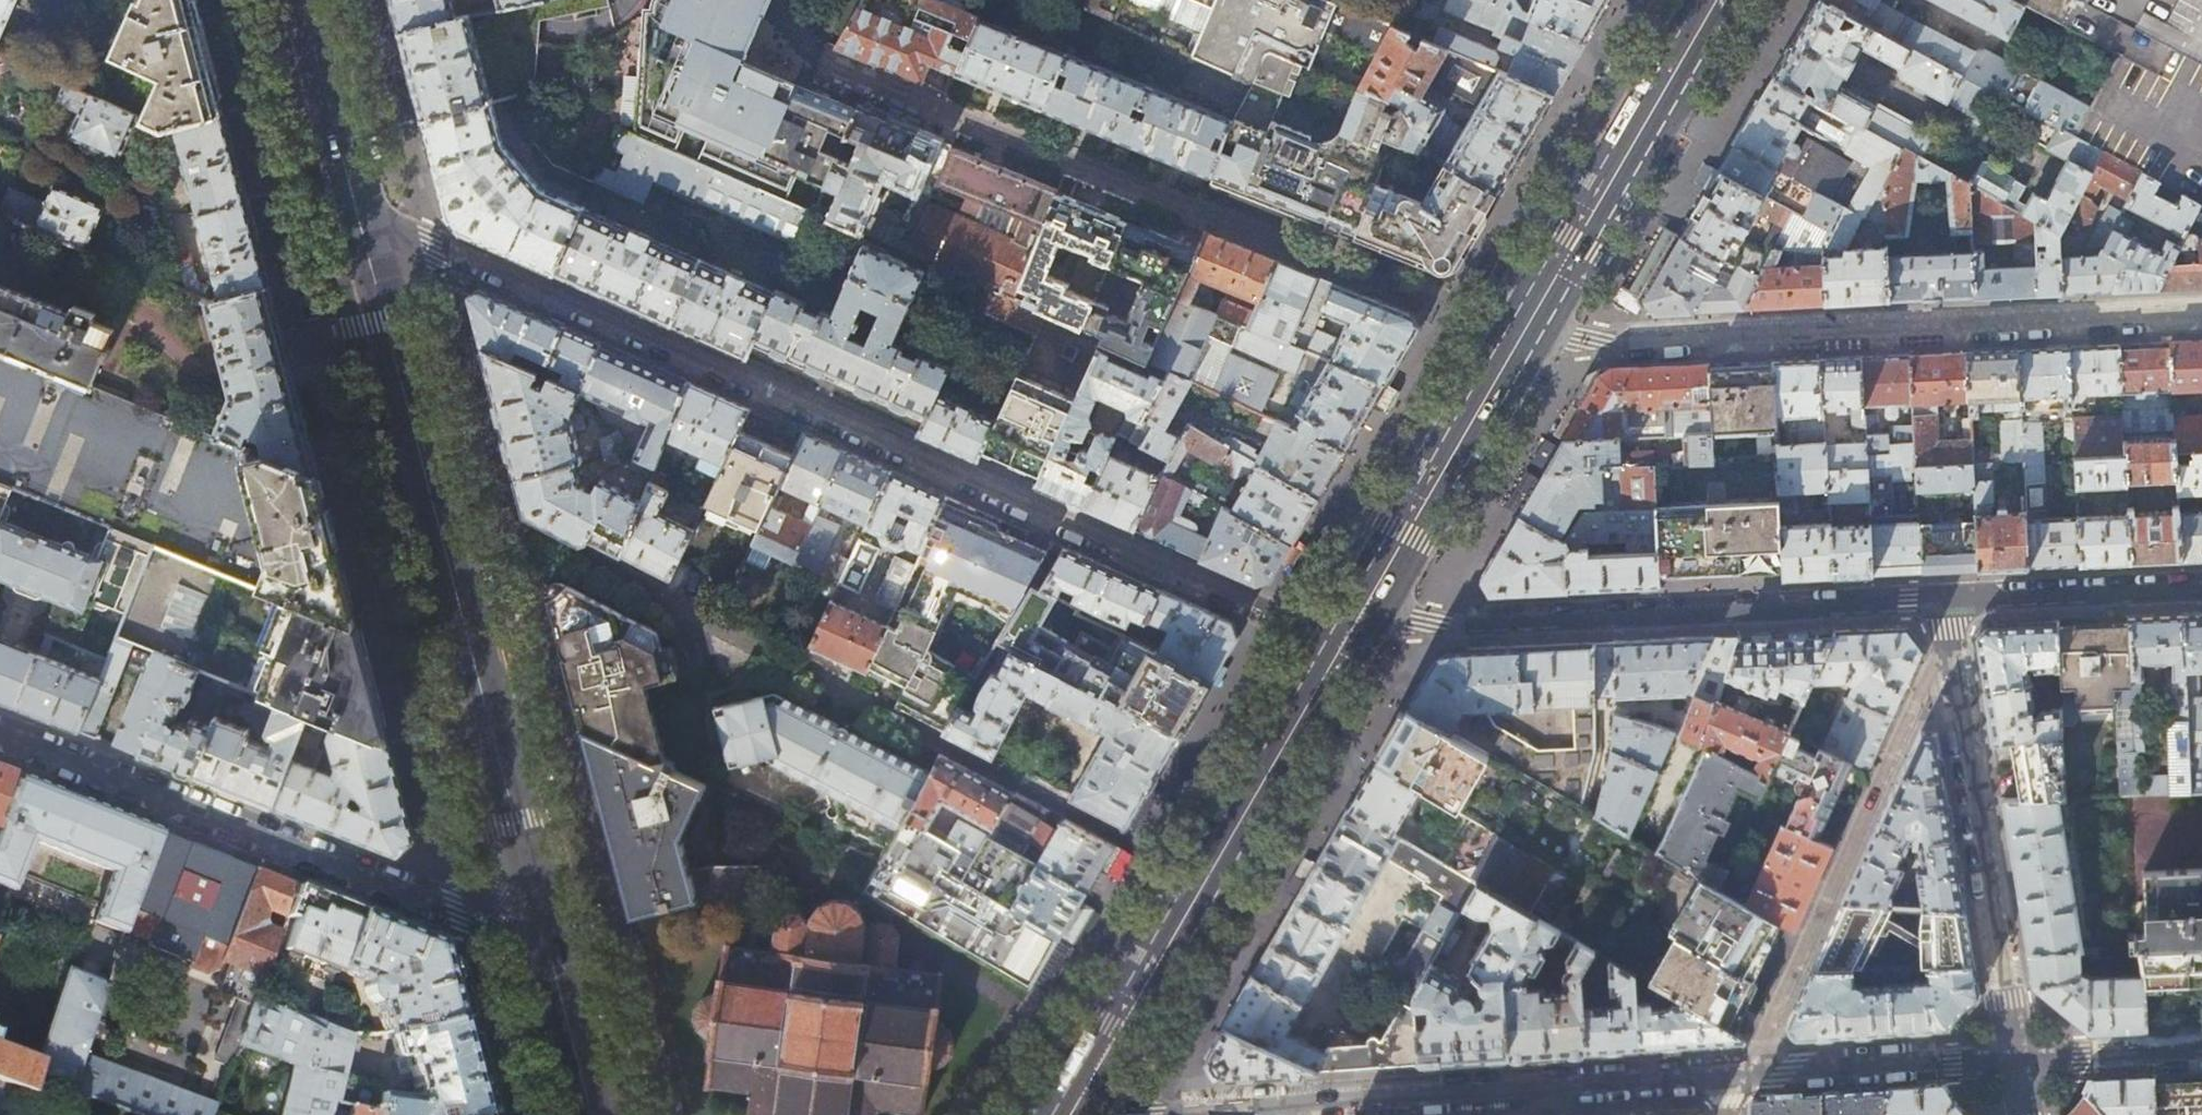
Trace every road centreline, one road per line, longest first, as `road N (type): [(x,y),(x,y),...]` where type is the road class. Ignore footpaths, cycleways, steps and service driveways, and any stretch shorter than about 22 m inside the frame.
road 1 (residential): [(1345,646),(356,211)]
road 2 (primary): [(551,953),(356,211)]
road 3 (residential): [(1524,338),(2201,315)]
road 4 (residential): [(0,737),(551,953)]
road 5 (residential): [(1943,599),(1356,627)]
road 6 (primary): [(1072,1114),(1345,646)]
road 7 (residential): [(1255,1106),(1744,1076)]
road 8 (residential): [(1949,638),(1744,1076)]
road 9 (residential): [(1949,638),(2018,1061)]
road 10 (primary): [(1524,338),(1722,0)]
road 11 (primary): [(1356,627),(1524,338)]
road 12 (residential): [(1744,1076),(2018,1061)]
road 13 (residential): [(2201,587),(1943,599)]
road 14 (primary): [(356,211),(301,0)]
road 15 (residential): [(2018,1061),(2201,1054)]
road 16 (residential): [(1088,1114),(1255,1106)]
road 17 (primary): [(595,1114),(551,953)]

